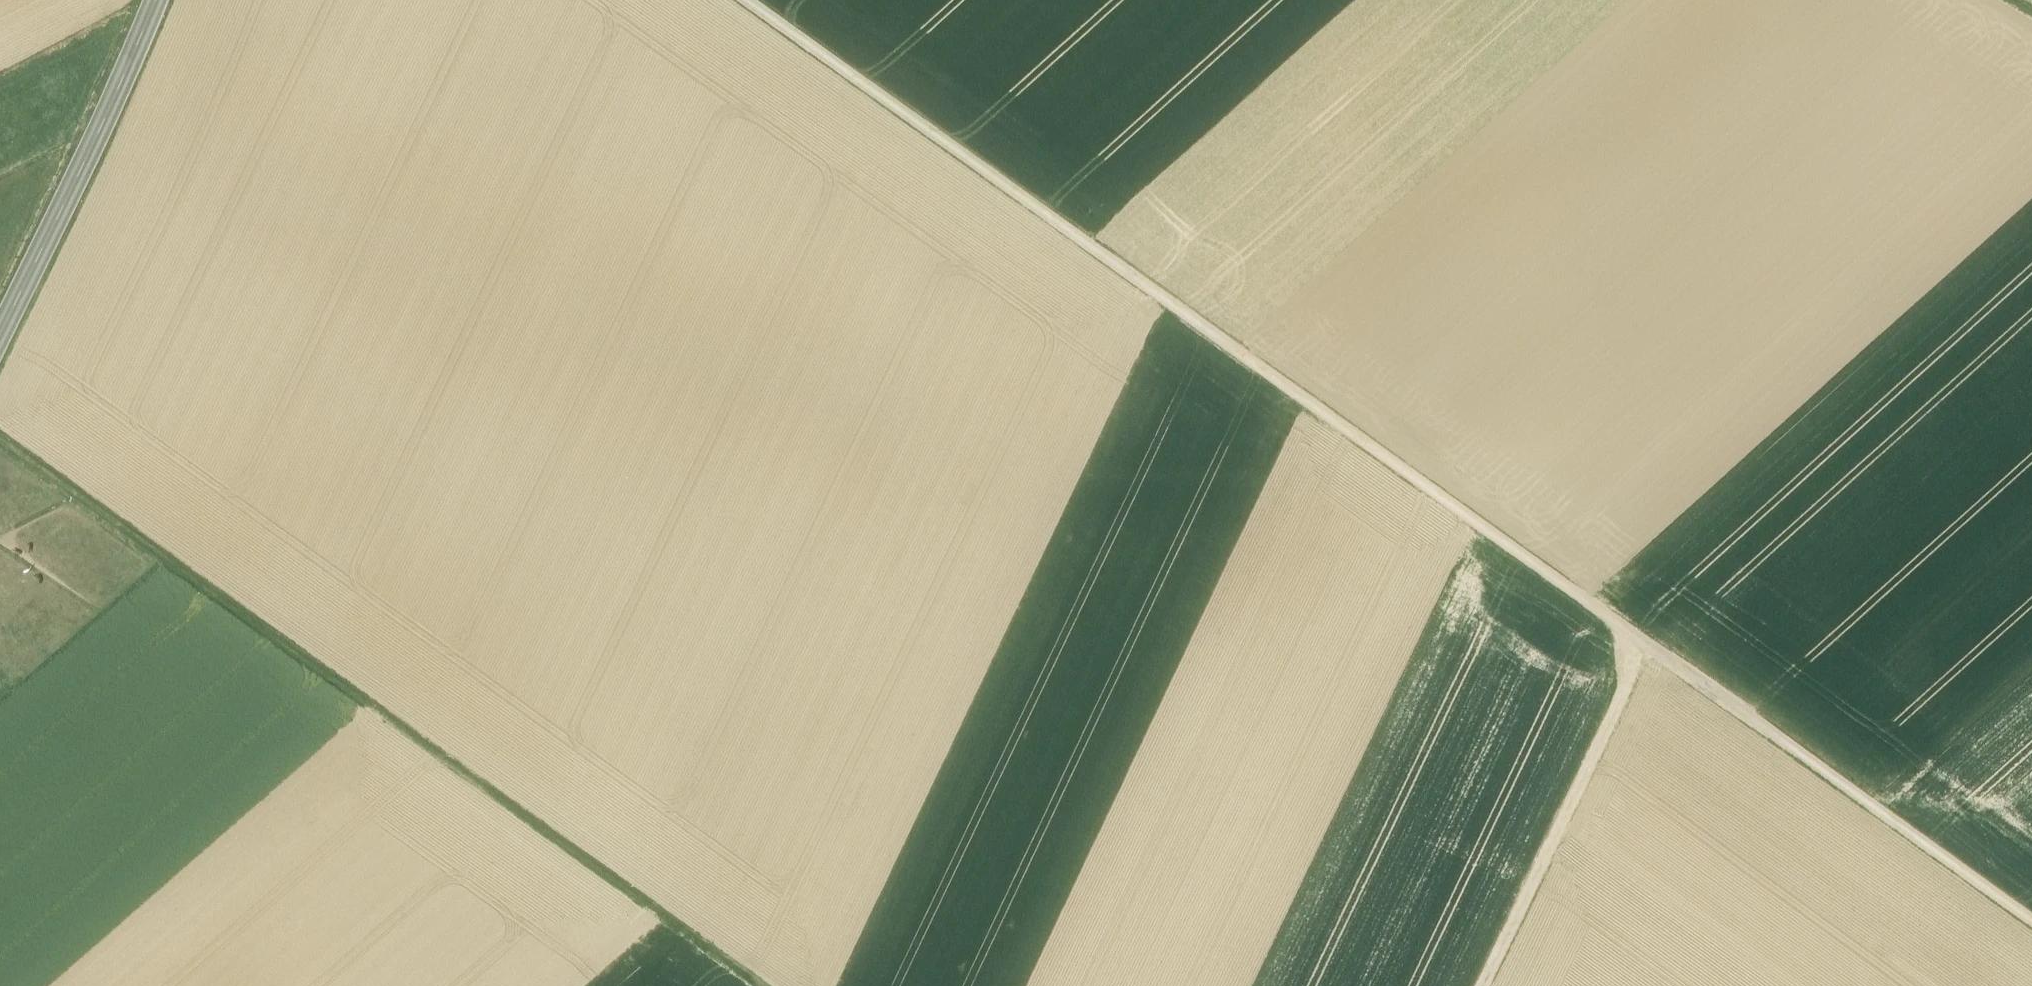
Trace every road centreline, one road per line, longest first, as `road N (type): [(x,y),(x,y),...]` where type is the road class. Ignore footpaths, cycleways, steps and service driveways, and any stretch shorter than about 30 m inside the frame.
road 1 (track): [(2031,921),(740,0)]
road 2 (track): [(759,985),(0,440)]
road 3 (track): [(1637,637),(1631,674),(1481,985)]
road 4 (tertiary): [(0,348),(64,221),(156,0)]

